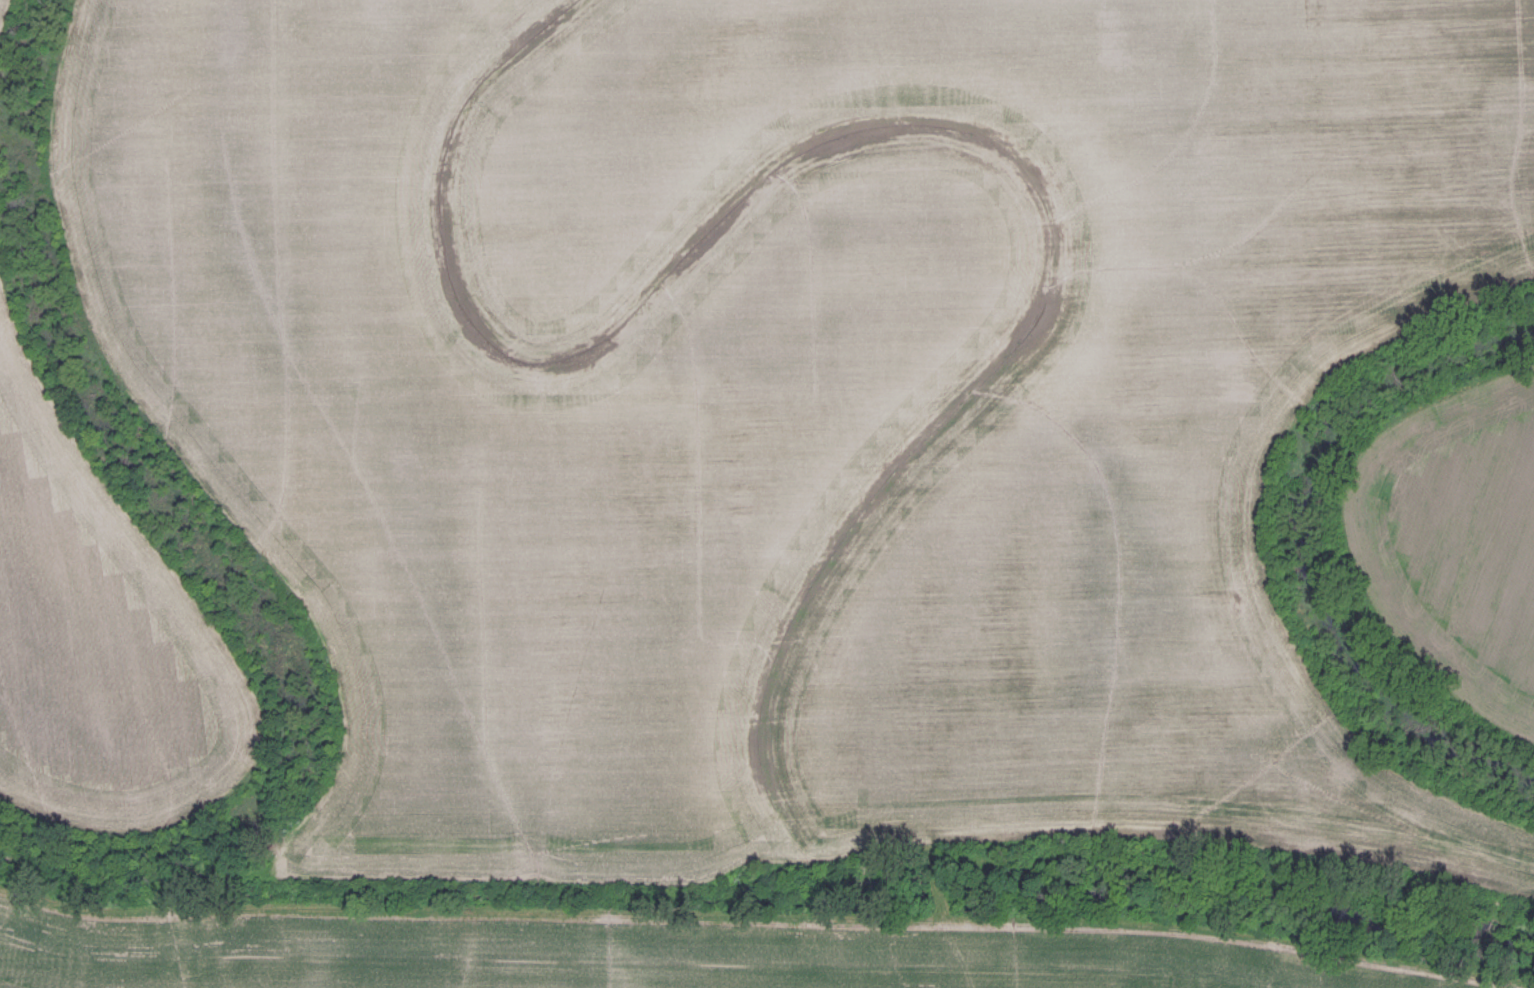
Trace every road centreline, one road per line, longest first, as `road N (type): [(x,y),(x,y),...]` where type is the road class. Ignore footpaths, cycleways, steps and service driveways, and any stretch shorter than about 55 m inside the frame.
road 1 (residential): [(1414,987),(1329,959),(103,914),(0,891)]

